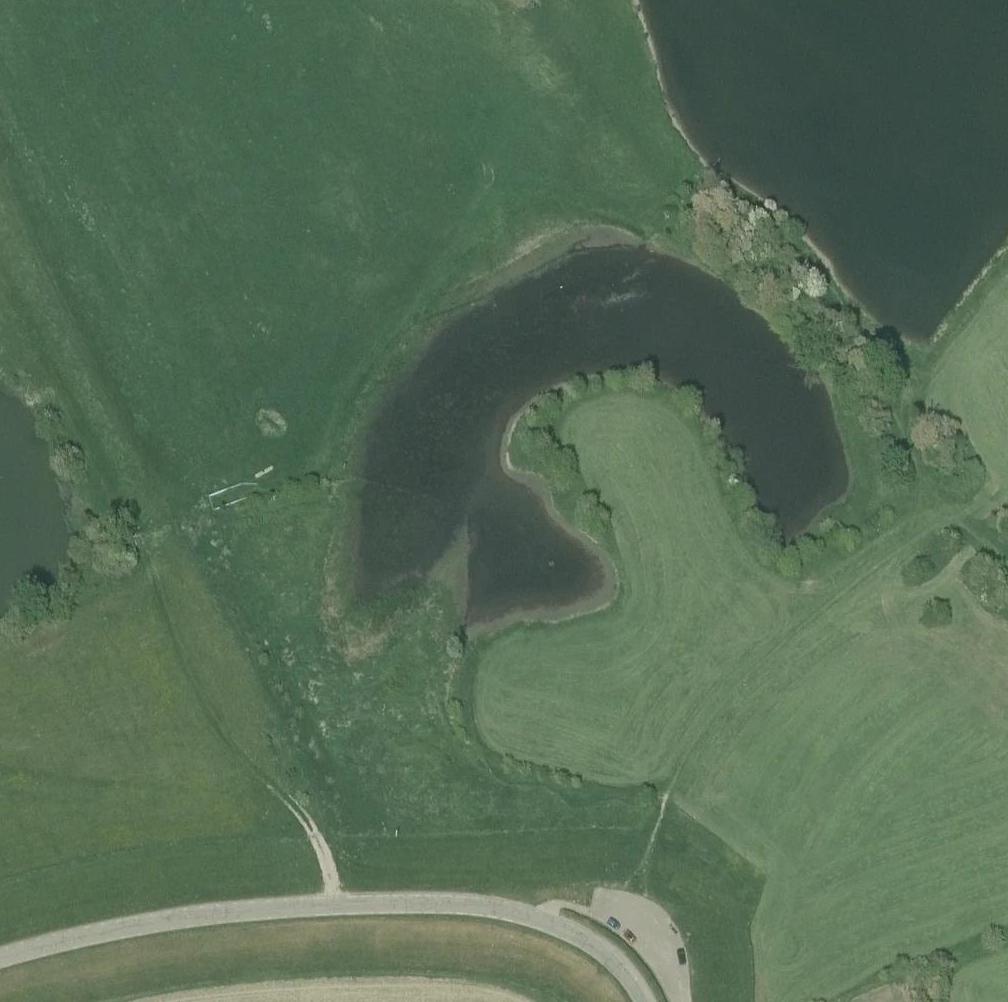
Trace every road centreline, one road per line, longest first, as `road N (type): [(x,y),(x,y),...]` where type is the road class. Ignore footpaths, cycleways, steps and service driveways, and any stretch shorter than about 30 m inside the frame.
road 1 (track): [(0,176),(353,906)]
road 2 (unclassified): [(644,1001),(614,961),(563,929),(459,907),(296,908),(178,921),(0,961)]

